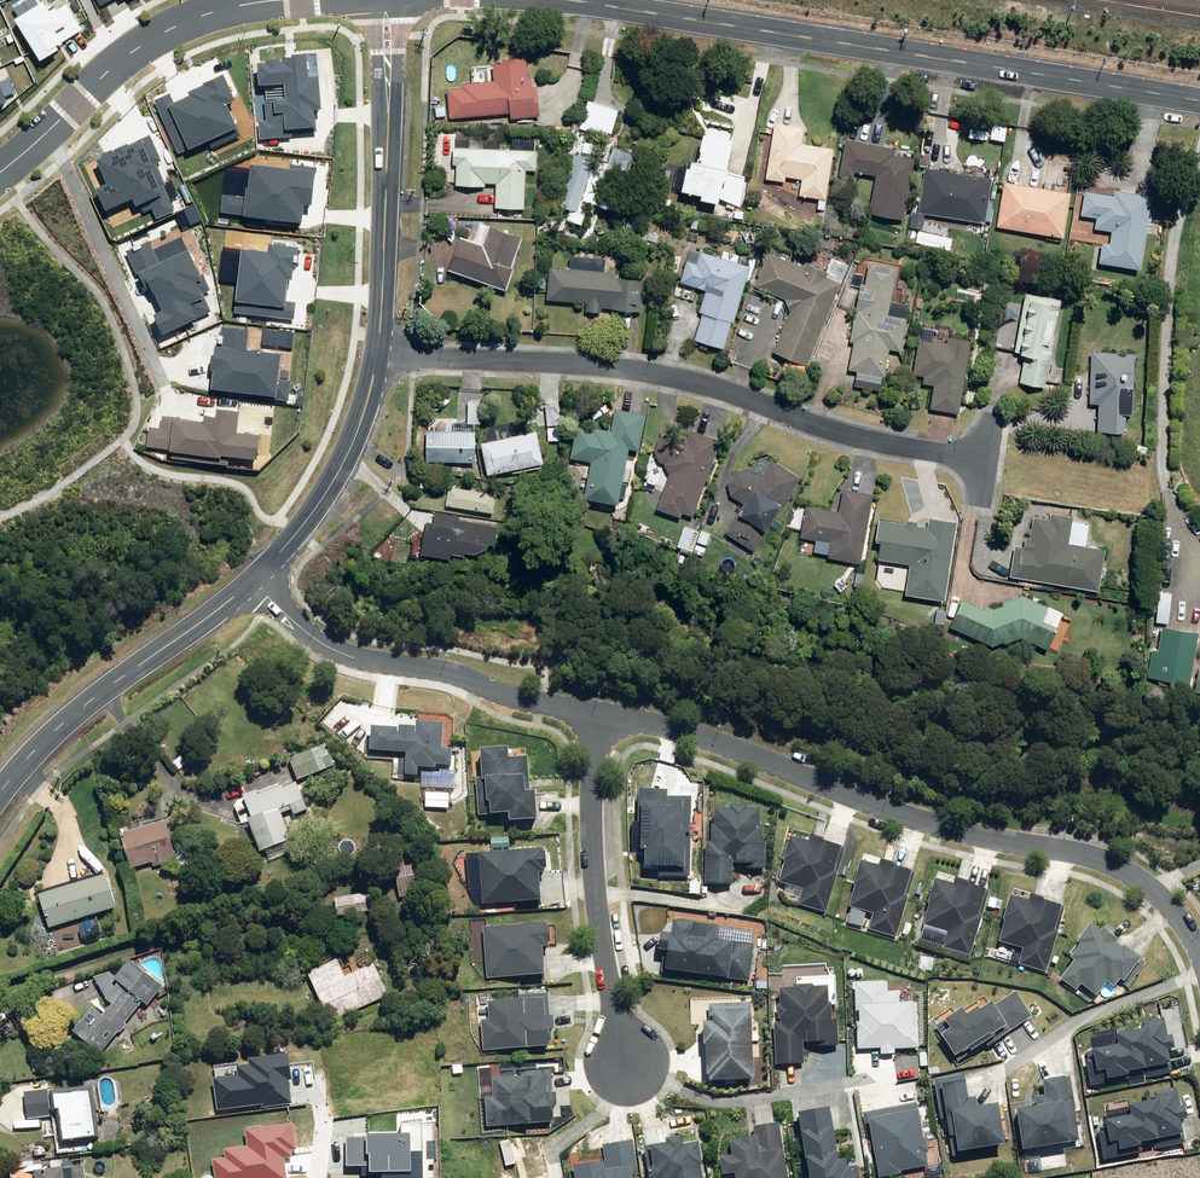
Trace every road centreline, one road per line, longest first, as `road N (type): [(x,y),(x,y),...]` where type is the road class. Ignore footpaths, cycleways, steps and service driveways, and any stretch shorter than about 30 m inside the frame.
road 1 (residential): [(601,713),(650,721),(933,825),(1082,849),(1138,873),(1199,953)]
road 2 (residential): [(586,0),(1199,104)]
road 3 (residential): [(987,462),(859,438),(647,372),(386,357)]
road 4 (residential): [(266,582),(310,632),(356,656),(454,670),(504,691),(601,713)]
road 5 (residential): [(624,1067),(596,892),(594,751),(601,713)]
road 6 (residential): [(266,582),(102,691),(0,796)]
road 7 (residential): [(245,0),(154,35),(0,172)]
road 8 (residential): [(387,77),(386,357)]
road 9 (residential): [(386,357),(327,497),(266,582)]
road 10 (residential): [(624,1067),(711,1100),(872,1075)]
road 11 (residential): [(1005,1070),(1091,1013),(1199,973)]

